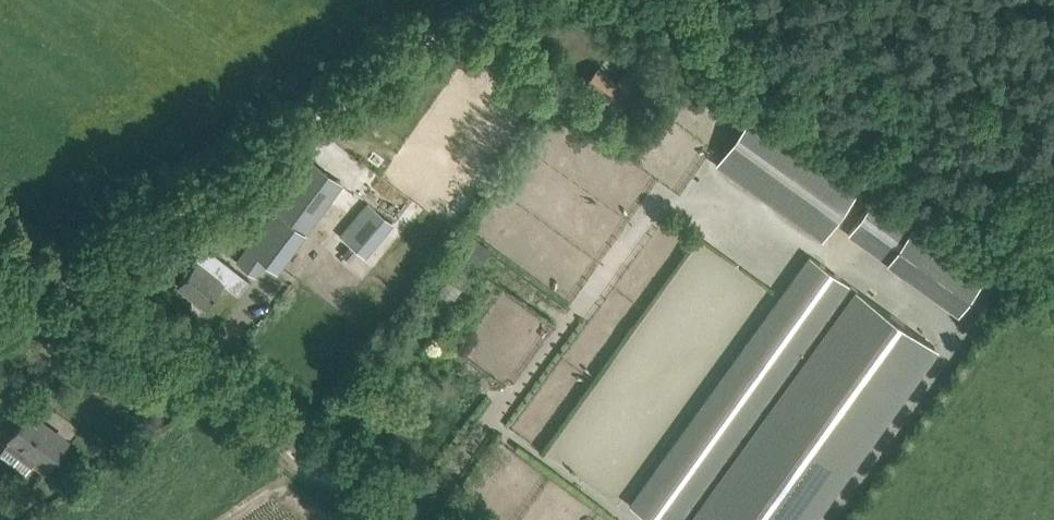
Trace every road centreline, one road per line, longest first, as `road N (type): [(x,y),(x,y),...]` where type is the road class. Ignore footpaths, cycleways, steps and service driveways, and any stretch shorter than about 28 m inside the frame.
road 1 (track): [(487,0),(74,286)]
road 2 (track): [(1053,285),(648,0)]
road 3 (unclassified): [(395,519),(0,234)]

